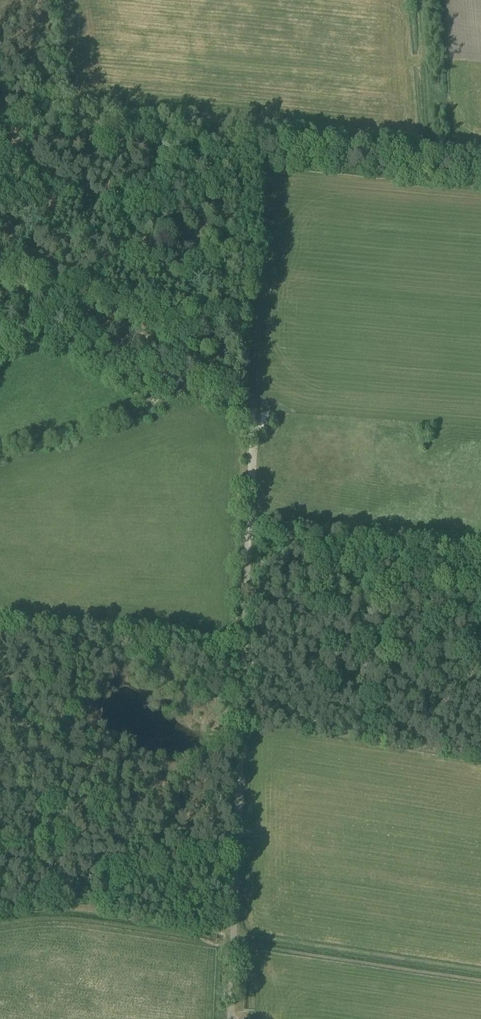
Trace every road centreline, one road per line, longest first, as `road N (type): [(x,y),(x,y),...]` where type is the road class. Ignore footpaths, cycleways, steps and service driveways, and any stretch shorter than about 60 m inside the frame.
road 1 (unclassified): [(233,1018),(251,521)]
road 2 (unclassified): [(251,521),(249,424),(162,374),(0,313)]
road 3 (unclassified): [(251,521),(480,553)]
road 4 (track): [(430,161),(417,0)]

